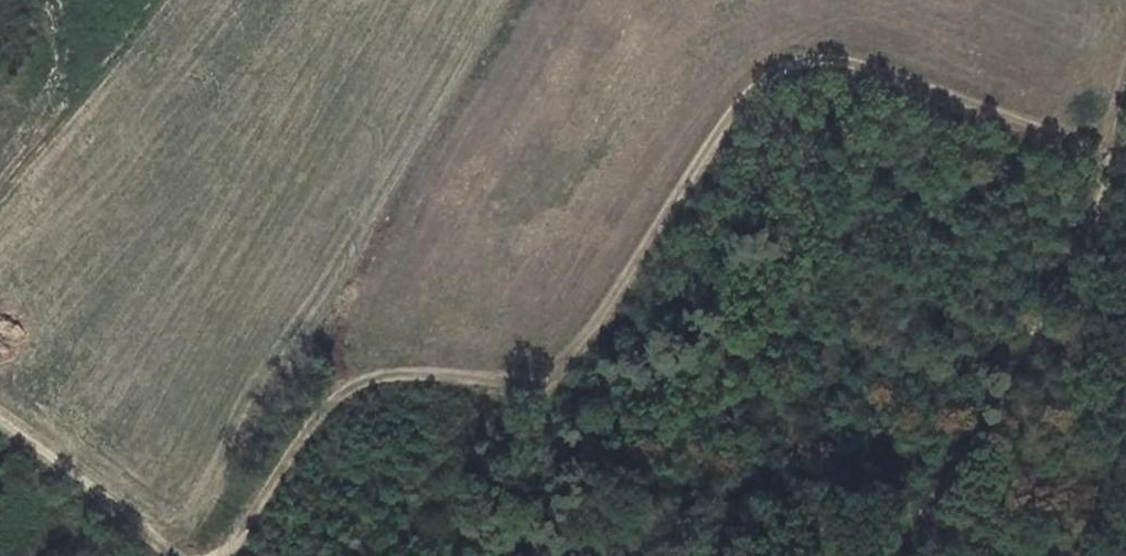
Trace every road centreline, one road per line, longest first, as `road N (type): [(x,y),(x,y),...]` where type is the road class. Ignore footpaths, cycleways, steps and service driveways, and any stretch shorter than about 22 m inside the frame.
road 1 (track): [(221,555),(239,544),(318,416),(344,393),(411,373),(510,384),(557,371),(581,350),(742,100),(773,74),(826,58),(863,65),(1062,136),(1095,142),(1115,136)]
road 2 (track): [(1125,96),(1072,268),(898,555)]
road 3 (track): [(0,421),(185,555)]

